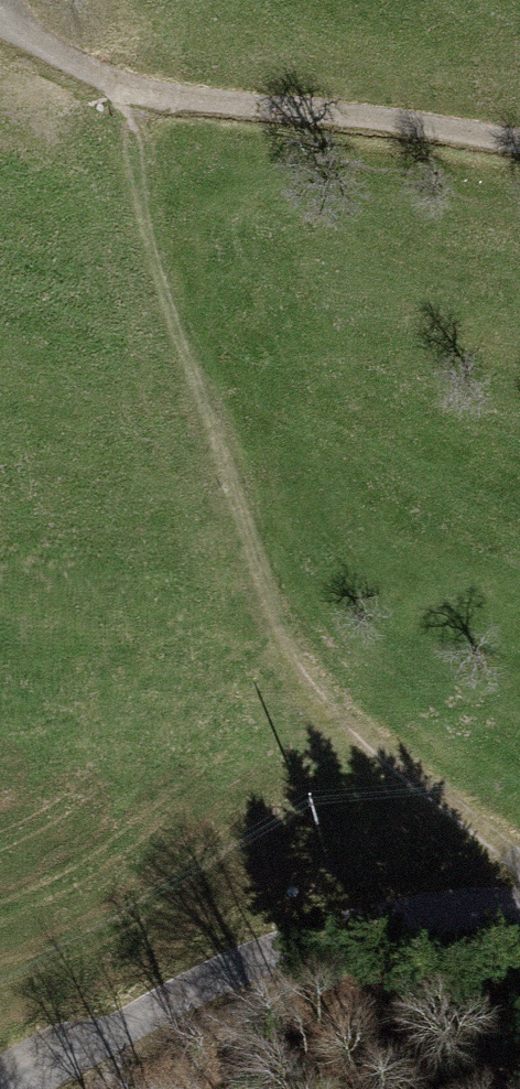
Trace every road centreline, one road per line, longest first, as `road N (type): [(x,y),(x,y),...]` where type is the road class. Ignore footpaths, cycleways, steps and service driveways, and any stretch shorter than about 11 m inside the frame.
road 1 (track): [(519,859),(356,698),(295,573),(213,258),(136,95)]
road 2 (unclassified): [(519,907),(455,902),(300,936),(6,1088)]
road 3 (track): [(136,95),(519,144)]
road 4 (track): [(136,95),(0,37)]

